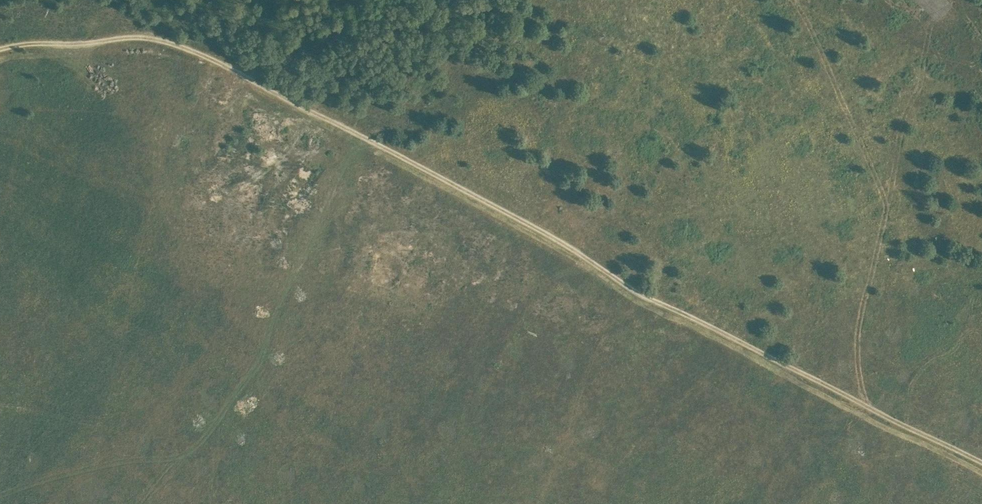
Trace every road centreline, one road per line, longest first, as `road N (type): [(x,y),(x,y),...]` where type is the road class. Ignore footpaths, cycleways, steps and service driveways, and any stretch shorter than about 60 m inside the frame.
road 1 (track): [(981,462),(648,297),(548,232),(252,77)]
road 2 (track): [(0,49),(136,37),(252,77)]

